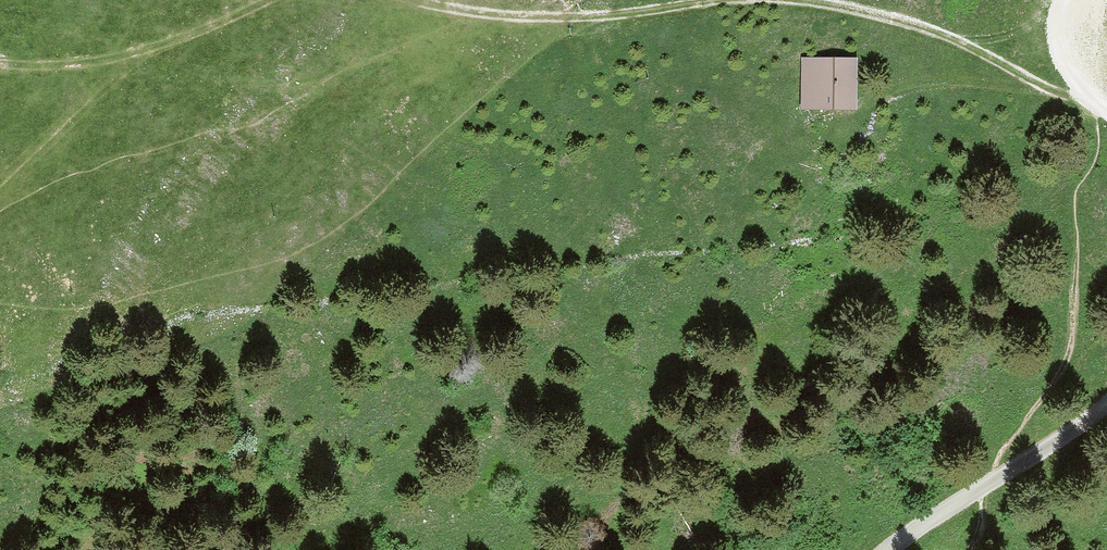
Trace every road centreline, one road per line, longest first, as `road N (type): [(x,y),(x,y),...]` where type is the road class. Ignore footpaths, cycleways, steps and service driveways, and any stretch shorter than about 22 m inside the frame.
road 1 (track): [(1091,97),(1034,81),(941,34),(787,0)]
road 2 (track): [(734,0),(559,19),(474,14),(419,0)]
road 3 (track): [(266,0),(118,60),(0,59)]
road 4 (unclassified): [(898,549),(1106,401)]

